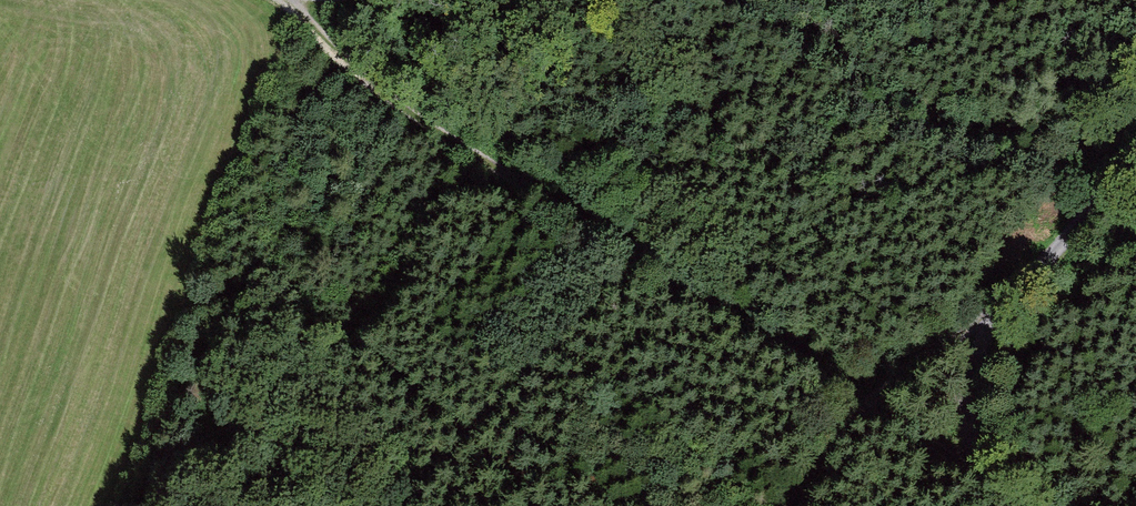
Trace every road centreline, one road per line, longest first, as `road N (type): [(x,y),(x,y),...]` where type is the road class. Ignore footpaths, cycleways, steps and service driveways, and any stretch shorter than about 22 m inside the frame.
road 1 (track): [(286,0),(360,74),(972,470),(968,385),(989,314)]
road 2 (track): [(1135,152),(1056,251),(989,314),(869,401),(798,505)]

